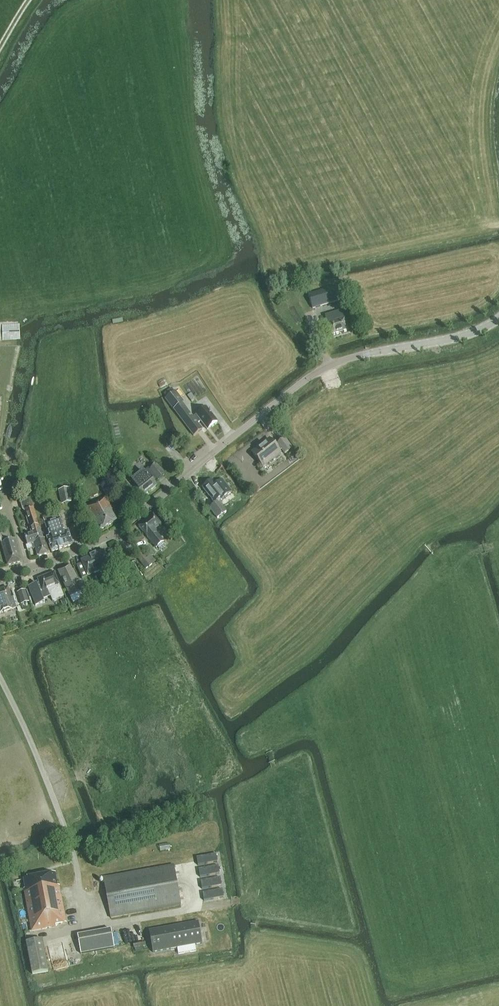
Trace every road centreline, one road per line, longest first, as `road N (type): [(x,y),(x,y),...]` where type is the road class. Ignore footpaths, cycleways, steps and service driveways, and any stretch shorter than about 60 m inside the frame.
road 1 (tertiary): [(0,575),(119,530),(325,368),(469,334),(498,319)]

